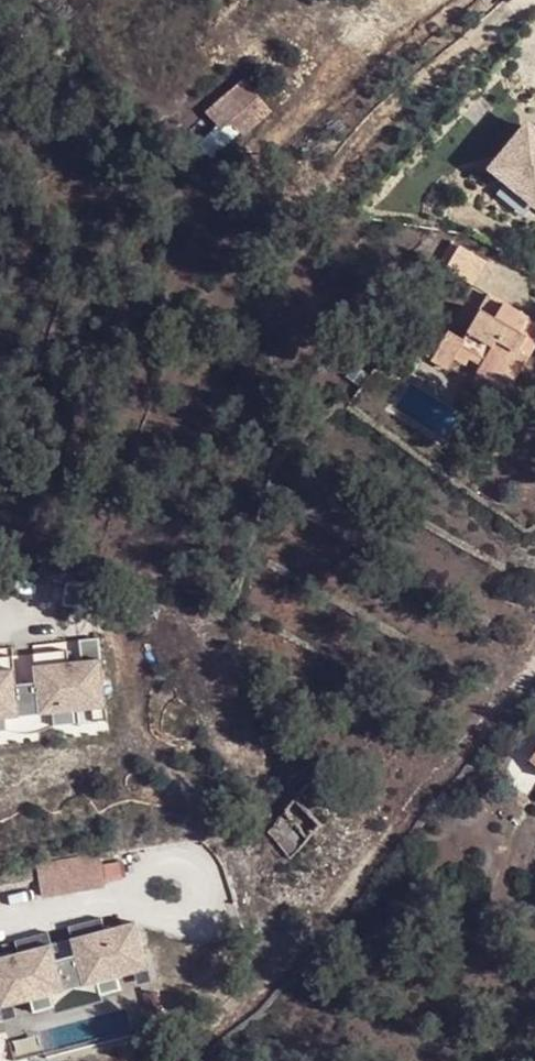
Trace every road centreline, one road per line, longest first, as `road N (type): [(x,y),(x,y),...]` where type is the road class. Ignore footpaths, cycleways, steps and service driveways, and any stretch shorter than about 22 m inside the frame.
road 1 (track): [(191,1060),(194,1043),(313,925),(440,761),(534,668)]

